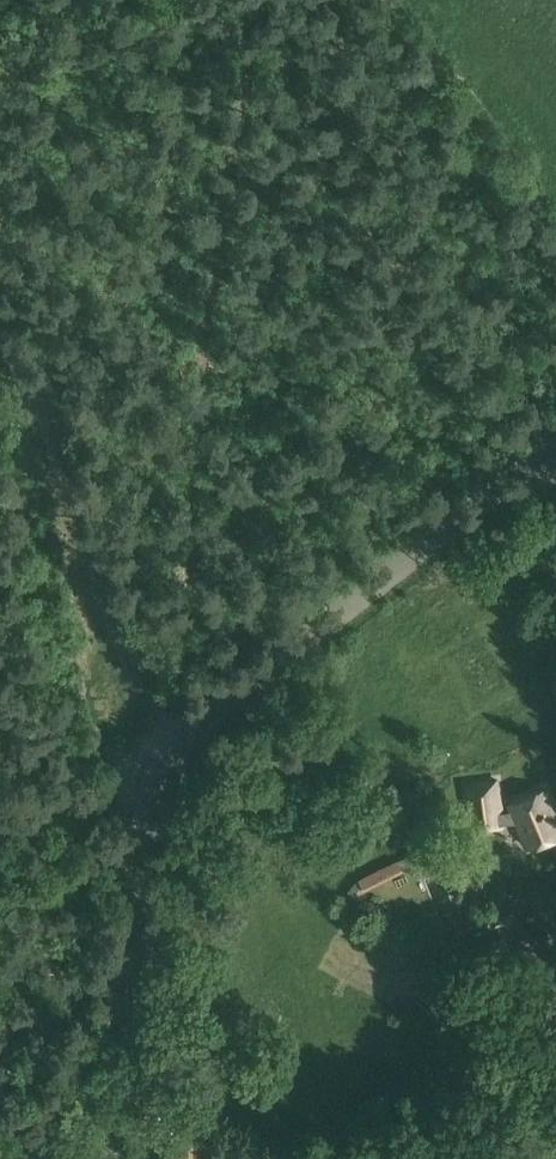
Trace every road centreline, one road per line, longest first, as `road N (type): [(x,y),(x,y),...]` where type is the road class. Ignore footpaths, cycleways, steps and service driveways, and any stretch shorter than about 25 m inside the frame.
road 1 (tertiary): [(132,1158),(142,863),(160,779),(206,719),(555,445)]
road 2 (track): [(170,763),(70,506),(0,364)]
road 3 (track): [(160,779),(46,831),(0,842)]

